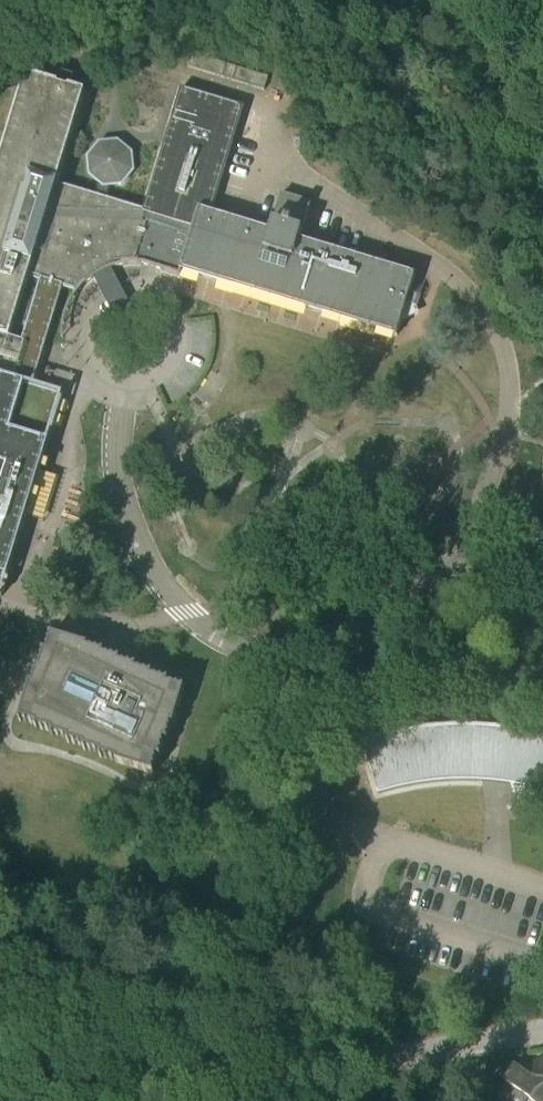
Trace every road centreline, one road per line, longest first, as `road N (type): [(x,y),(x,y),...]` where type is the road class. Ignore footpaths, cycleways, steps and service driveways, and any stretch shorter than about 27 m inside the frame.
road 1 (unclassified): [(136,1100),(542,1031)]
road 2 (track): [(185,80),(131,65),(58,23)]

